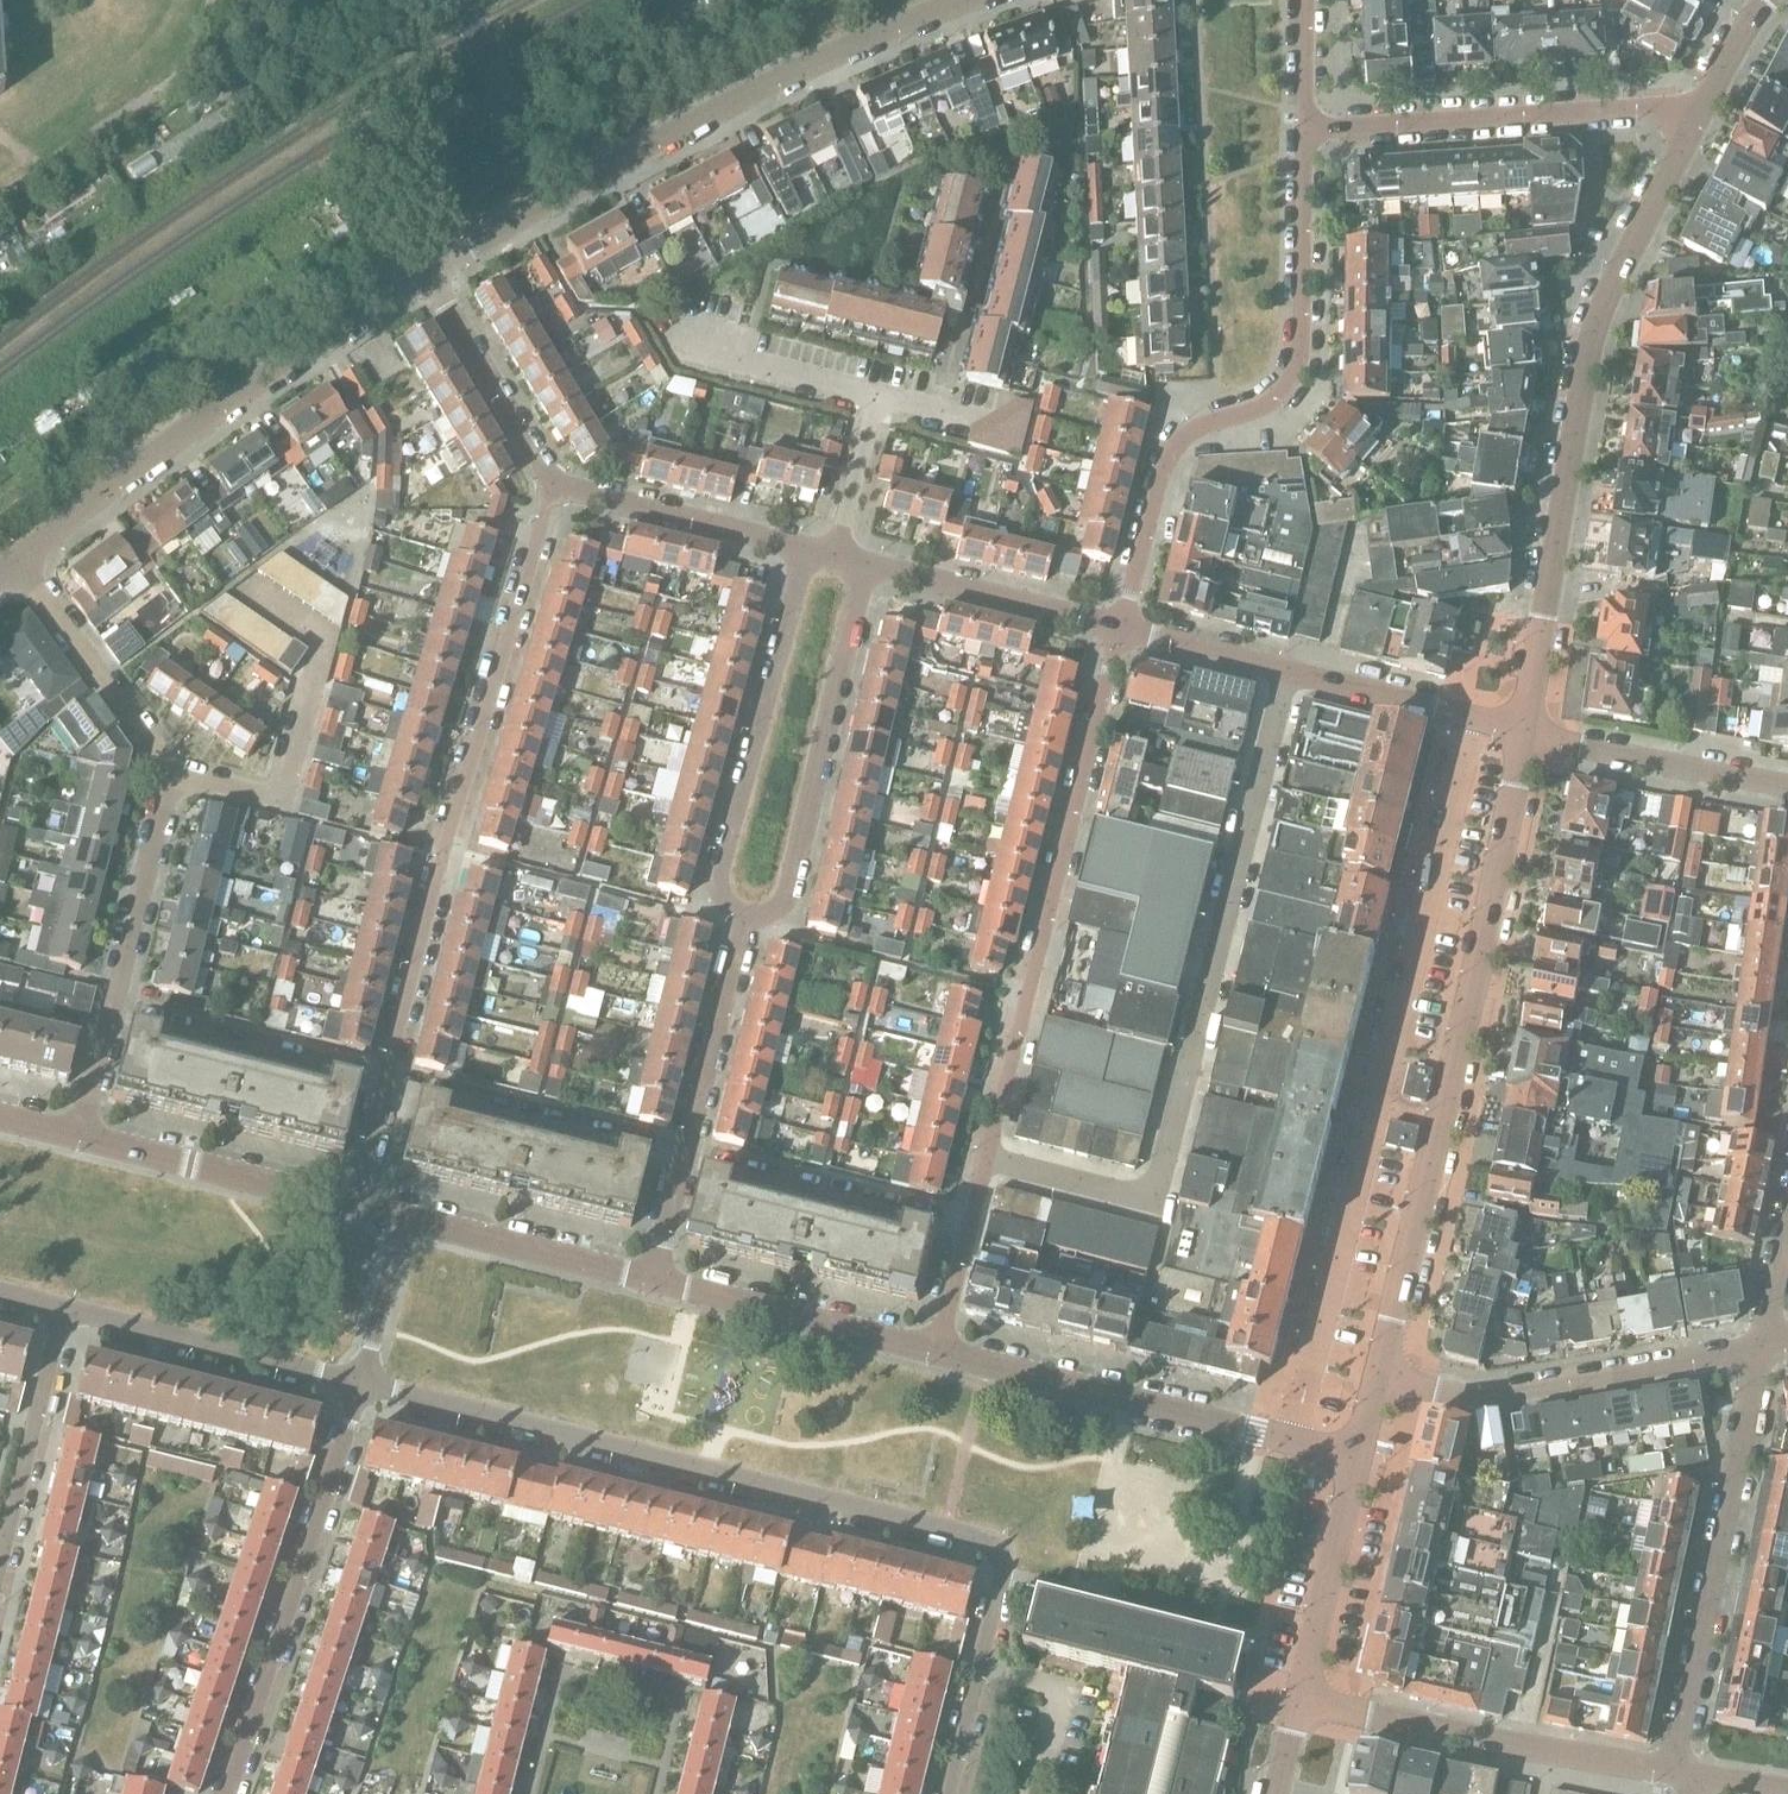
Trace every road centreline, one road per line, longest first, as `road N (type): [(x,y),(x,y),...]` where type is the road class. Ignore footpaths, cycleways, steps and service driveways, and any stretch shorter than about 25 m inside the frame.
road 1 (residential): [(946,1793),(1001,1571),(983,1544),(362,1387)]
road 2 (residential): [(348,1209),(451,827),(557,485)]
road 3 (residential): [(1472,718),(1294,1443)]
road 4 (residential): [(989,1161),(1152,1202),(1293,673)]
road 5 (tertiary): [(1379,1376),(1525,731)]
road 6 (tertiary): [(1525,731),(1595,319),(1695,115)]
road 7 (residential): [(77,1139),(121,1000),(170,780),(17,563)]
road 8 (residential): [(425,273),(796,65),(958,0)]
road 9 (residential): [(1121,629),(1167,441),(1259,402),(1306,355),(1305,124)]
road 10 (residential): [(989,1161),(1121,629)]
road 11 (residential): [(17,563),(199,420),(425,273)]
road 12 (residential): [(228,1793),(362,1387)]
road 13 (residential): [(1671,1767),(1757,1349)]
road 14 (residential): [(748,920),(717,877),(803,548)]
road 15 (residential): [(748,920),(786,905),(864,562)]
road 16 (residential): [(1305,124),(1695,115)]
road 17 (residential): [(1379,1376),(1469,1394),(1757,1349)]
road 18 (residential): [(1671,1767),(1299,1701)]
road 19 (residential): [(653,1280),(748,920)]
road 20 (residential): [(1294,1443),(935,1354)]
road 21 (residential): [(362,1387),(70,1313)]
road 22 (residential): [(935,1354),(653,1280)]
road 23 (residential): [(348,1209),(77,1139)]
road 24 (residential): [(0,1584),(70,1313)]
road 25 (residential): [(1787,783),(1525,731)]
road 26 (residential): [(1121,629),(864,562)]
road 27 (residential): [(653,1280),(401,1220)]
road 28 (residential): [(803,548),(557,485)]
road 29 (residential): [(557,485),(425,273)]
road 30 (tertiary): [(1299,1701),(1356,1458)]
road 31 (residential): [(879,400),(682,345)]
road 32 (residential): [(935,1354),(989,1161)]
road 33 (residential): [(1472,718),(1293,673)]
road 34 (residential): [(1293,673),(1121,629)]
road 35 (residential): [(362,1387),(401,1220)]
road 36 (residential): [(835,555),(879,400)]
road 37 (residential): [(1757,1349),(1787,1214)]
road 38 (tertiary): [(1695,115),(1762,0)]
road 39 (residential): [(1305,124),(1305,0)]

